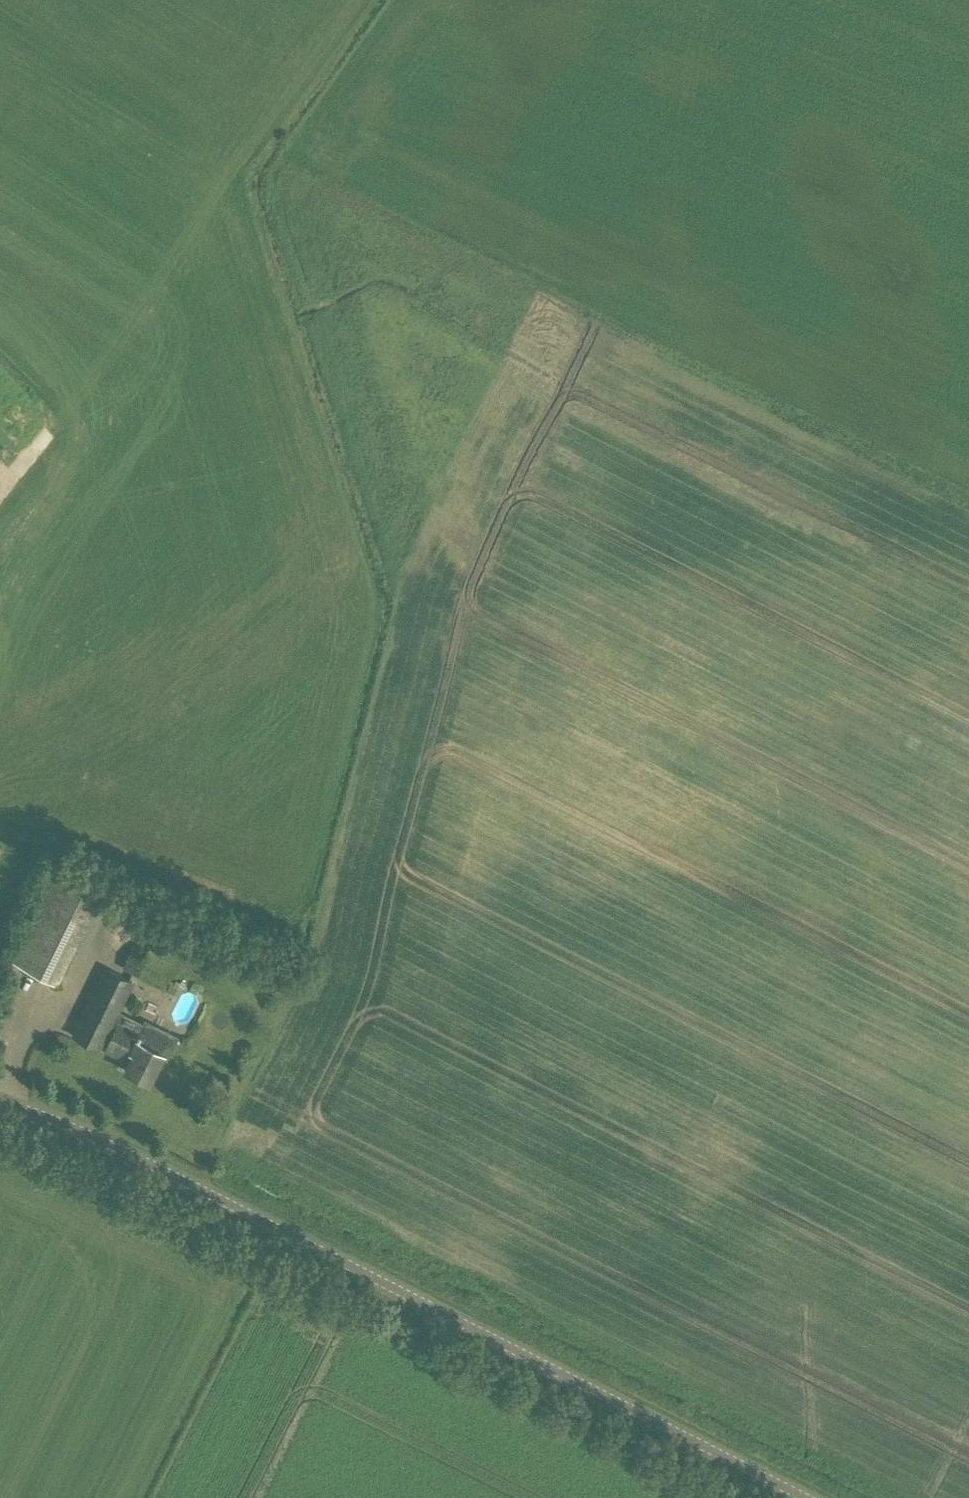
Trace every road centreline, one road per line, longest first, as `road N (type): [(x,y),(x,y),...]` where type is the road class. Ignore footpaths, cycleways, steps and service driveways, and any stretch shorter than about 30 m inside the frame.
road 1 (tertiary): [(781,1497),(0,1112)]

